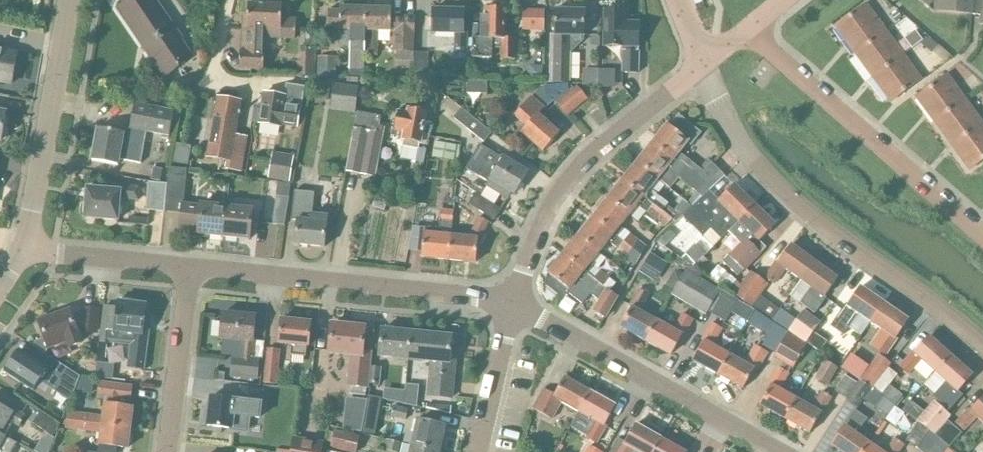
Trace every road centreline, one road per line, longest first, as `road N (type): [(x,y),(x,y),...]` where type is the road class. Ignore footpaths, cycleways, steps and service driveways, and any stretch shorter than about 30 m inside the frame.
road 1 (residential): [(982,353),(830,236),(750,163),(690,73)]
road 2 (residential): [(512,309),(190,267)]
road 3 (residential): [(785,451),(512,309)]
road 4 (residential): [(982,233),(752,33)]
road 5 (residential): [(512,309),(558,189),(595,148),(690,73)]
road 6 (residential): [(26,248),(65,0)]
road 7 (residential): [(168,451),(190,267)]
road 8 (residential): [(190,267),(26,248)]
road 9 (residential): [(479,451),(512,309)]

